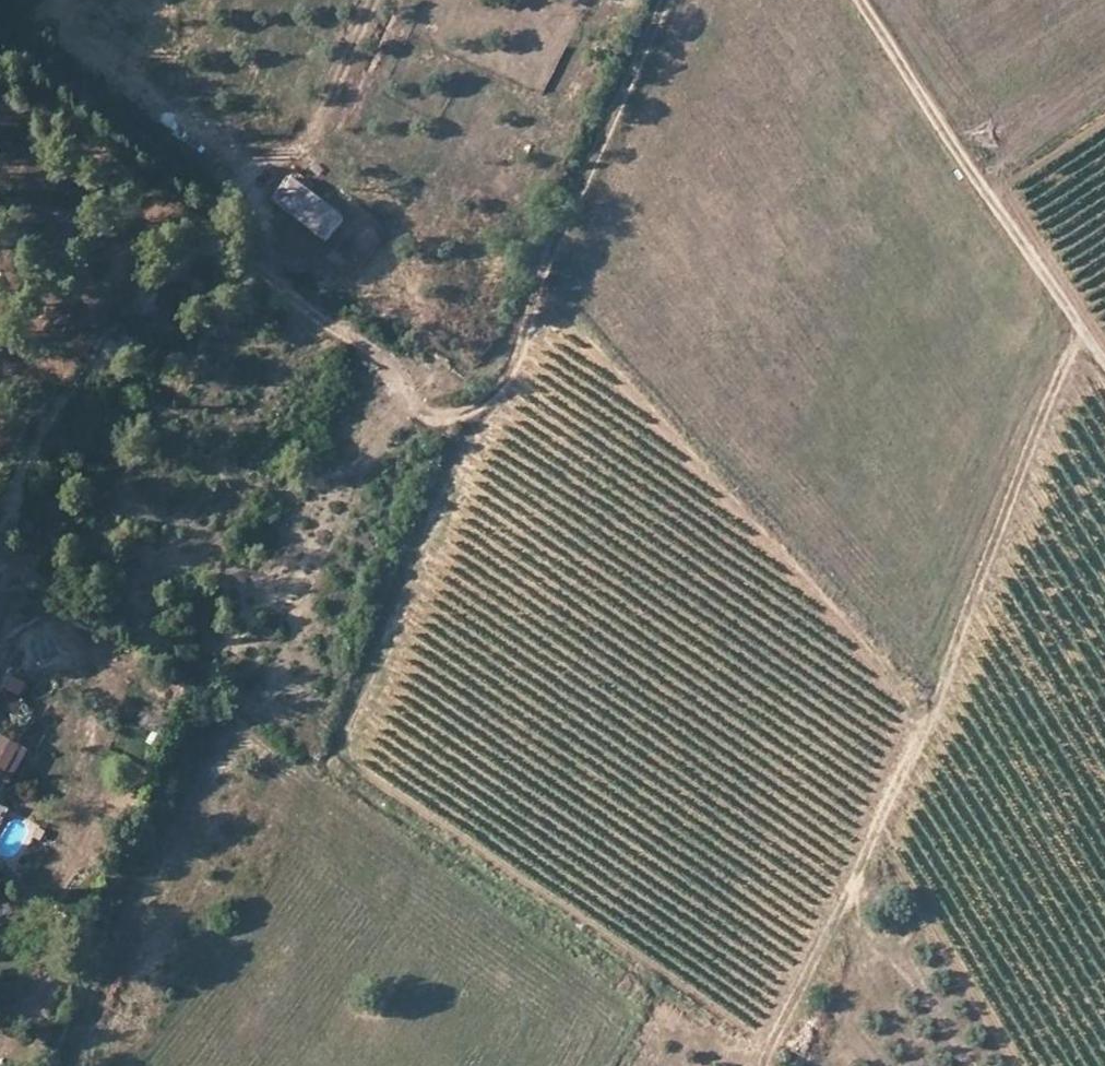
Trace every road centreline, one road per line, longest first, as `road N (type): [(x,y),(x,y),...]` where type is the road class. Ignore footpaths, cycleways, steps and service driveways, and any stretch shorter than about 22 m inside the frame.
road 1 (track): [(1083,330),(887,808),(767,1056)]
road 2 (track): [(856,0),(1104,361)]

